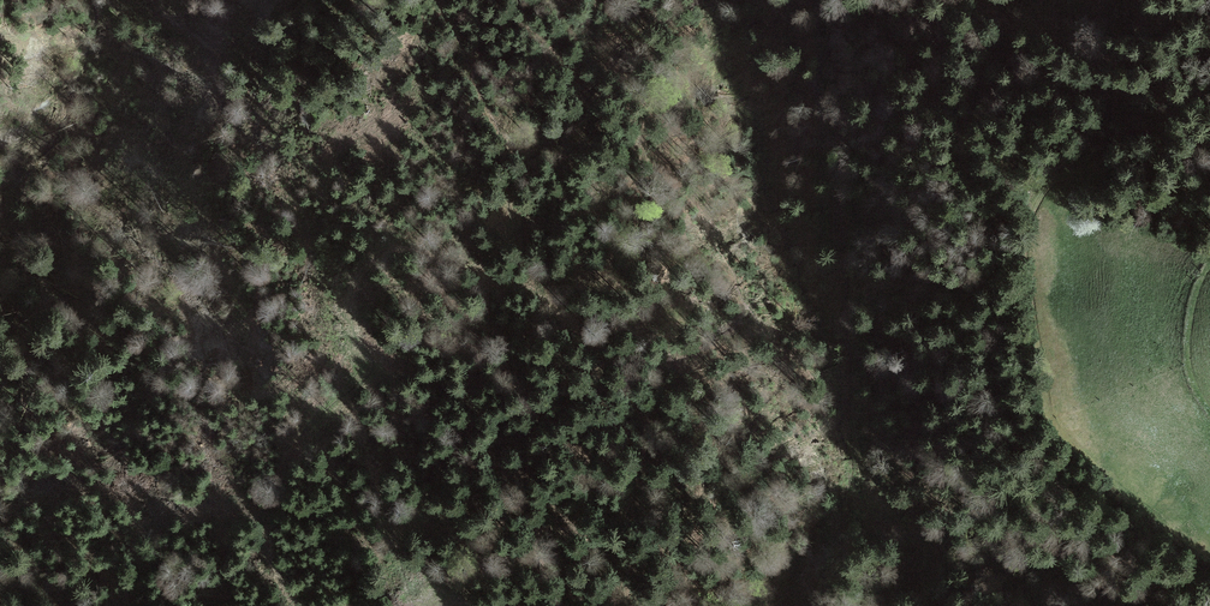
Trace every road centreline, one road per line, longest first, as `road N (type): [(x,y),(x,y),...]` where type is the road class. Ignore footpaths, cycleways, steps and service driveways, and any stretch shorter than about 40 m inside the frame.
road 1 (track): [(596,605),(602,561),(637,487),(645,421),(601,350),(550,303),(526,259),(497,124),(442,0)]
road 2 (track): [(296,605),(277,580),(267,542),(284,464),(328,409),(392,373),(459,395),(500,428),(548,509),(572,605)]
road 3 (track): [(847,392),(844,249),(814,83),(843,28),(808,0)]
road 4 (track): [(1209,46),(1196,86),(1156,140),(1122,161),(1046,187),(1024,228),(1024,272)]
road 5 (track): [(378,374),(351,302),(355,279),(381,254),(420,251),(550,303)]

